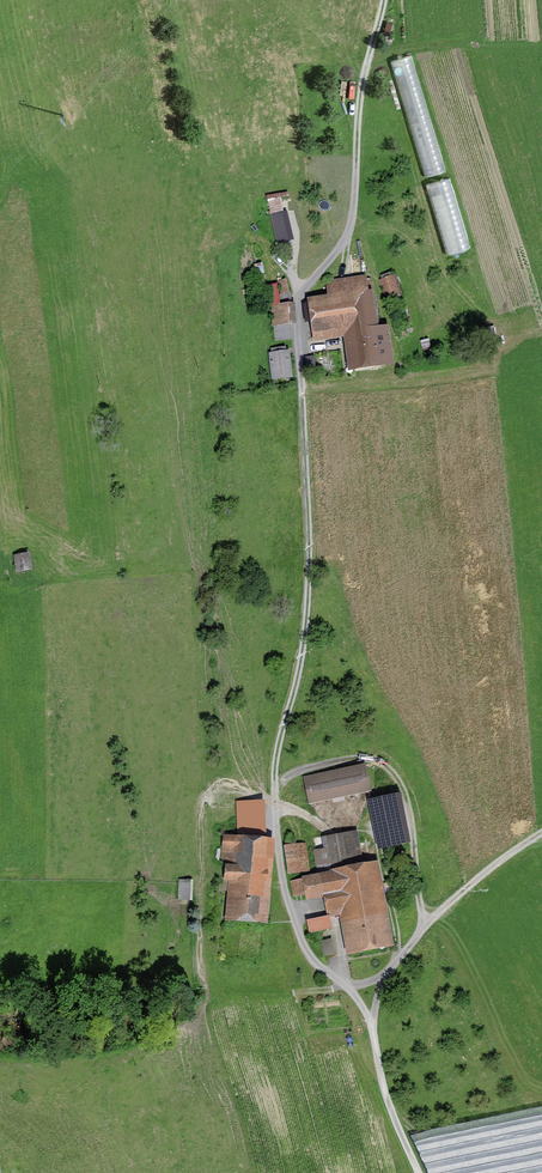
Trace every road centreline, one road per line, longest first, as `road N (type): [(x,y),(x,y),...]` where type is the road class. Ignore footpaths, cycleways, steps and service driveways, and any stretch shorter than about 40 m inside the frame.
road 1 (track): [(380,0),(362,81),(346,232),(336,256),(300,288)]
road 2 (track): [(372,1015),(391,969),(423,926),(490,860),(541,827)]

